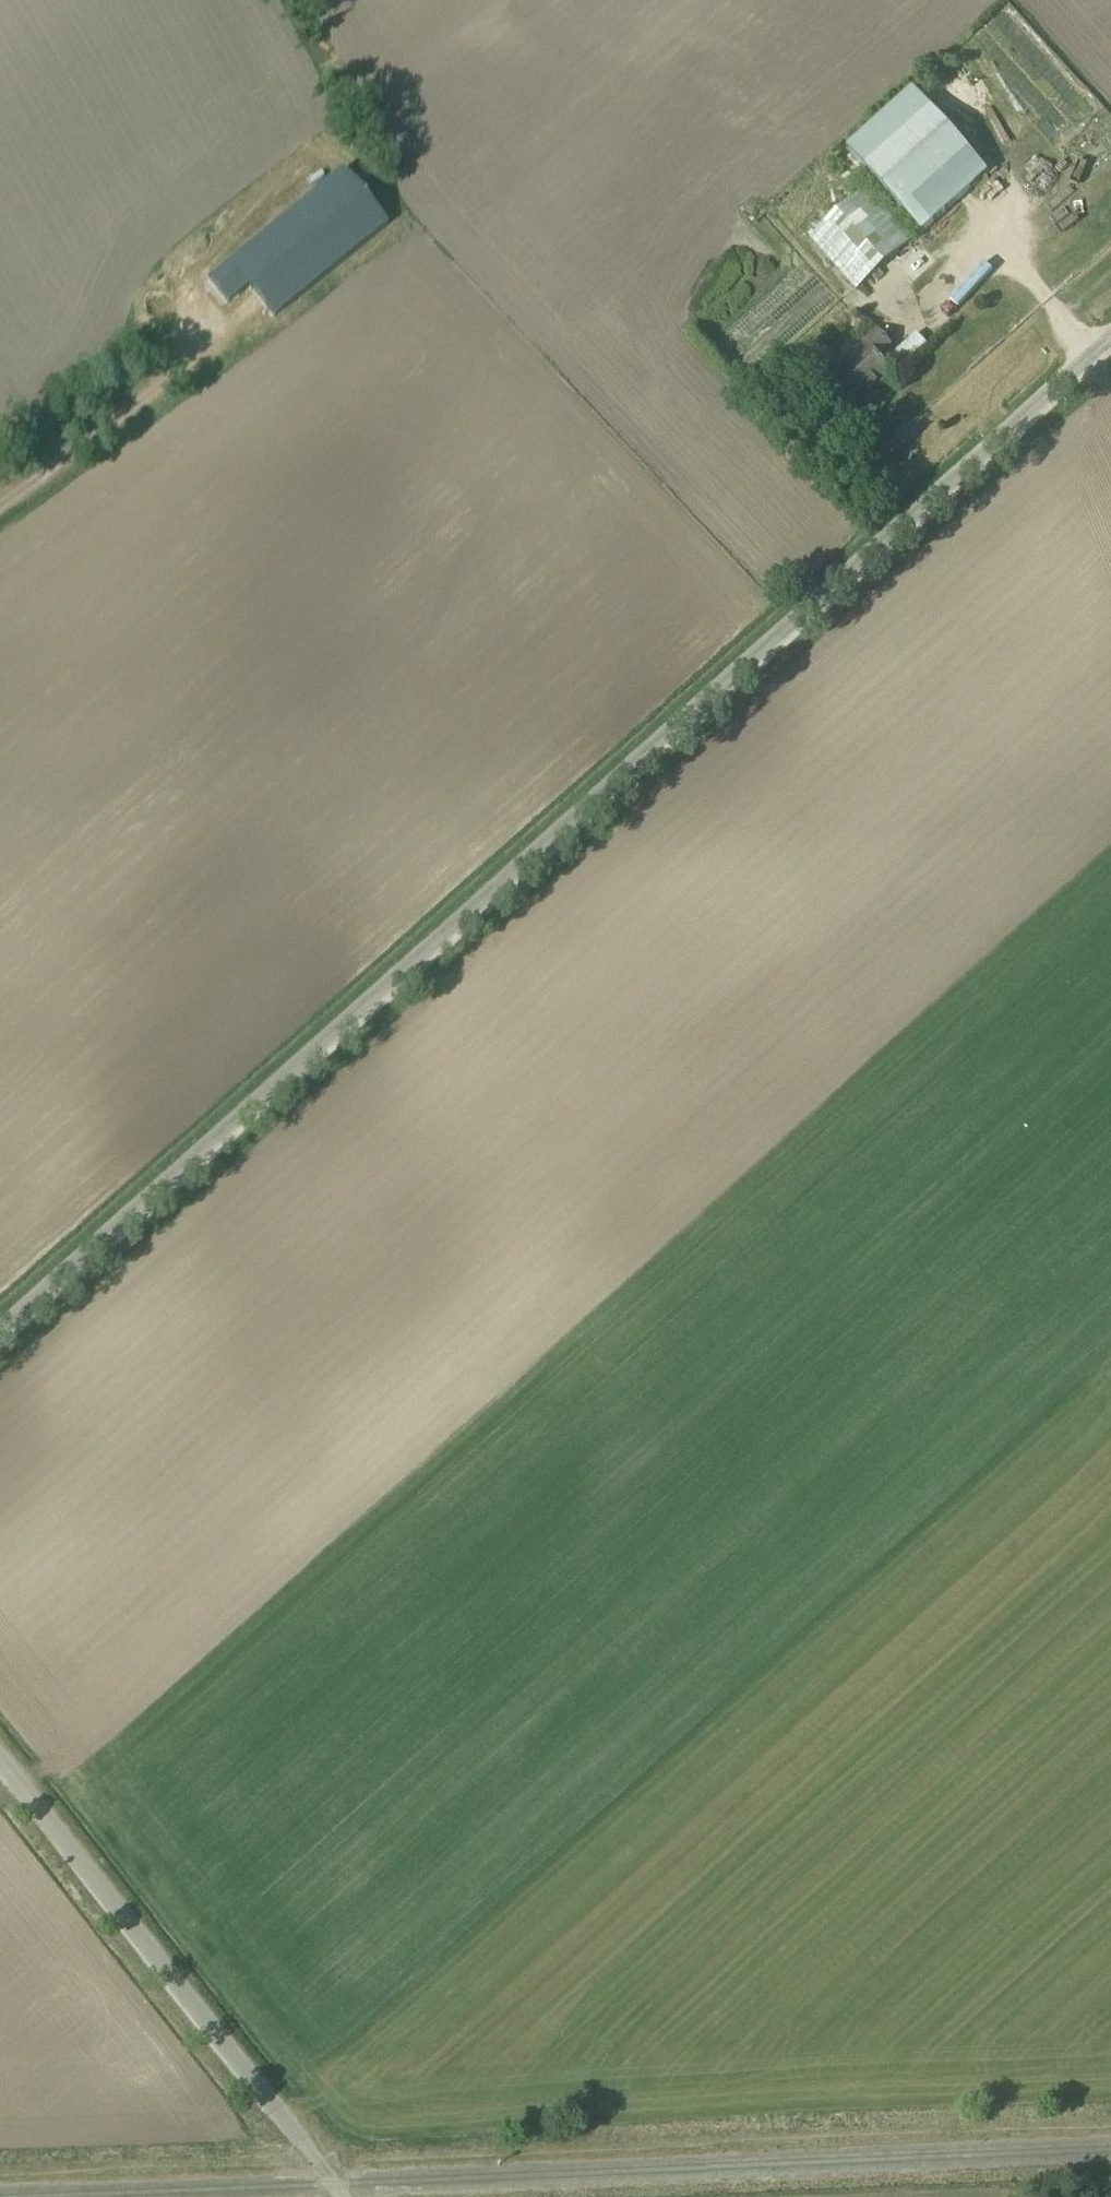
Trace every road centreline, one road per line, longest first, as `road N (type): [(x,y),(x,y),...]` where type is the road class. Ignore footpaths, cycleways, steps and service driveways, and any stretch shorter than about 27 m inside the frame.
road 1 (unclassified): [(0,1327),(1110,333)]
road 2 (unclassified): [(343,2196),(0,1757)]

